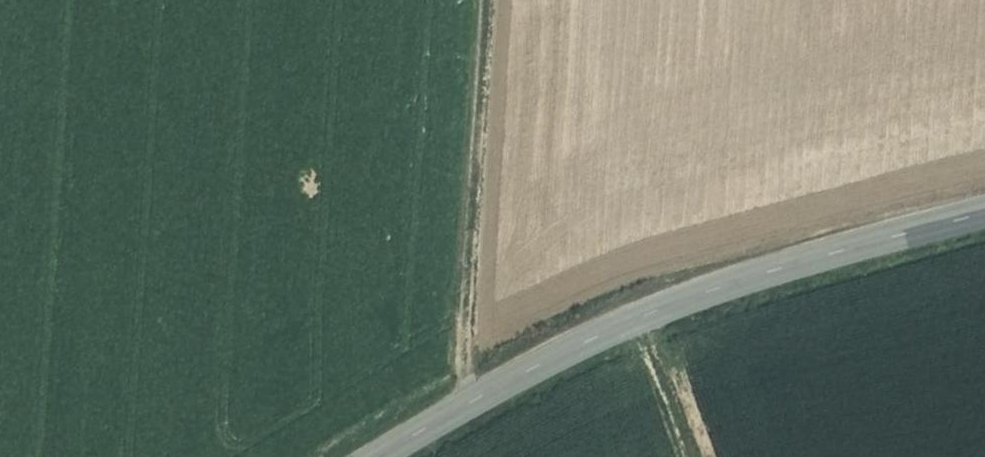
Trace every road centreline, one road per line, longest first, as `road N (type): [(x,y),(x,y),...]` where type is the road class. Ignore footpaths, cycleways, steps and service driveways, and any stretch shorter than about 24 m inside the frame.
road 1 (tertiary): [(379,456),(581,343),(689,297),(984,212)]
road 2 (track): [(471,401),(465,364),(490,0)]
road 3 (track): [(691,456),(639,317)]

